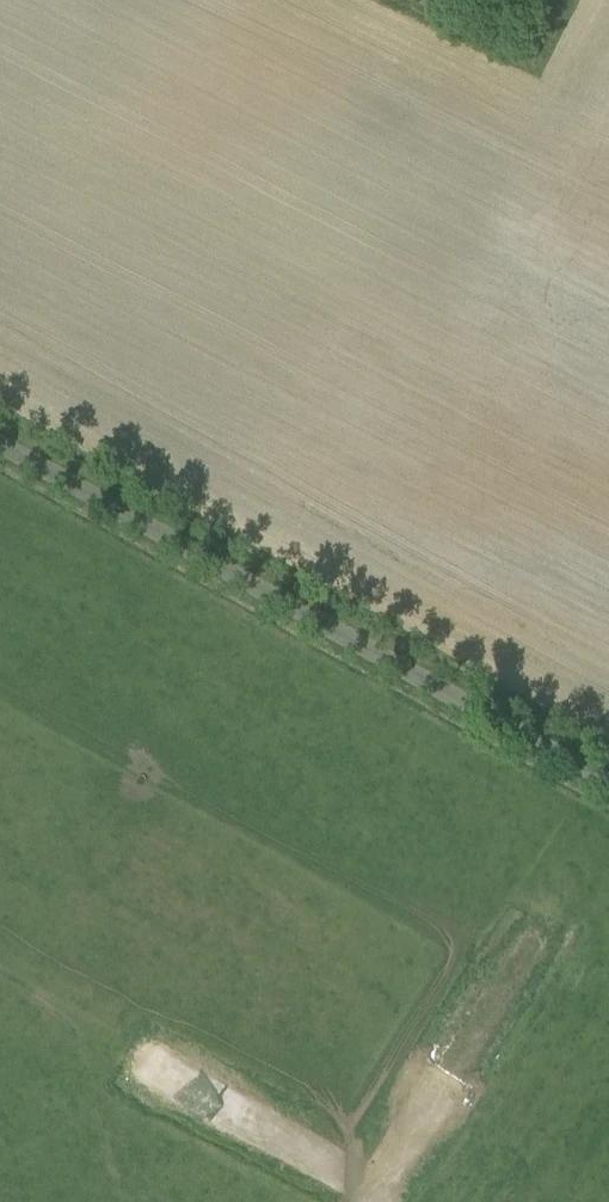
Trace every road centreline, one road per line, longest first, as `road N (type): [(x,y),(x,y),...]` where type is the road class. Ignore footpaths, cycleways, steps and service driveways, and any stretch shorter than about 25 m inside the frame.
road 1 (unclassified): [(608,786),(0,446)]

